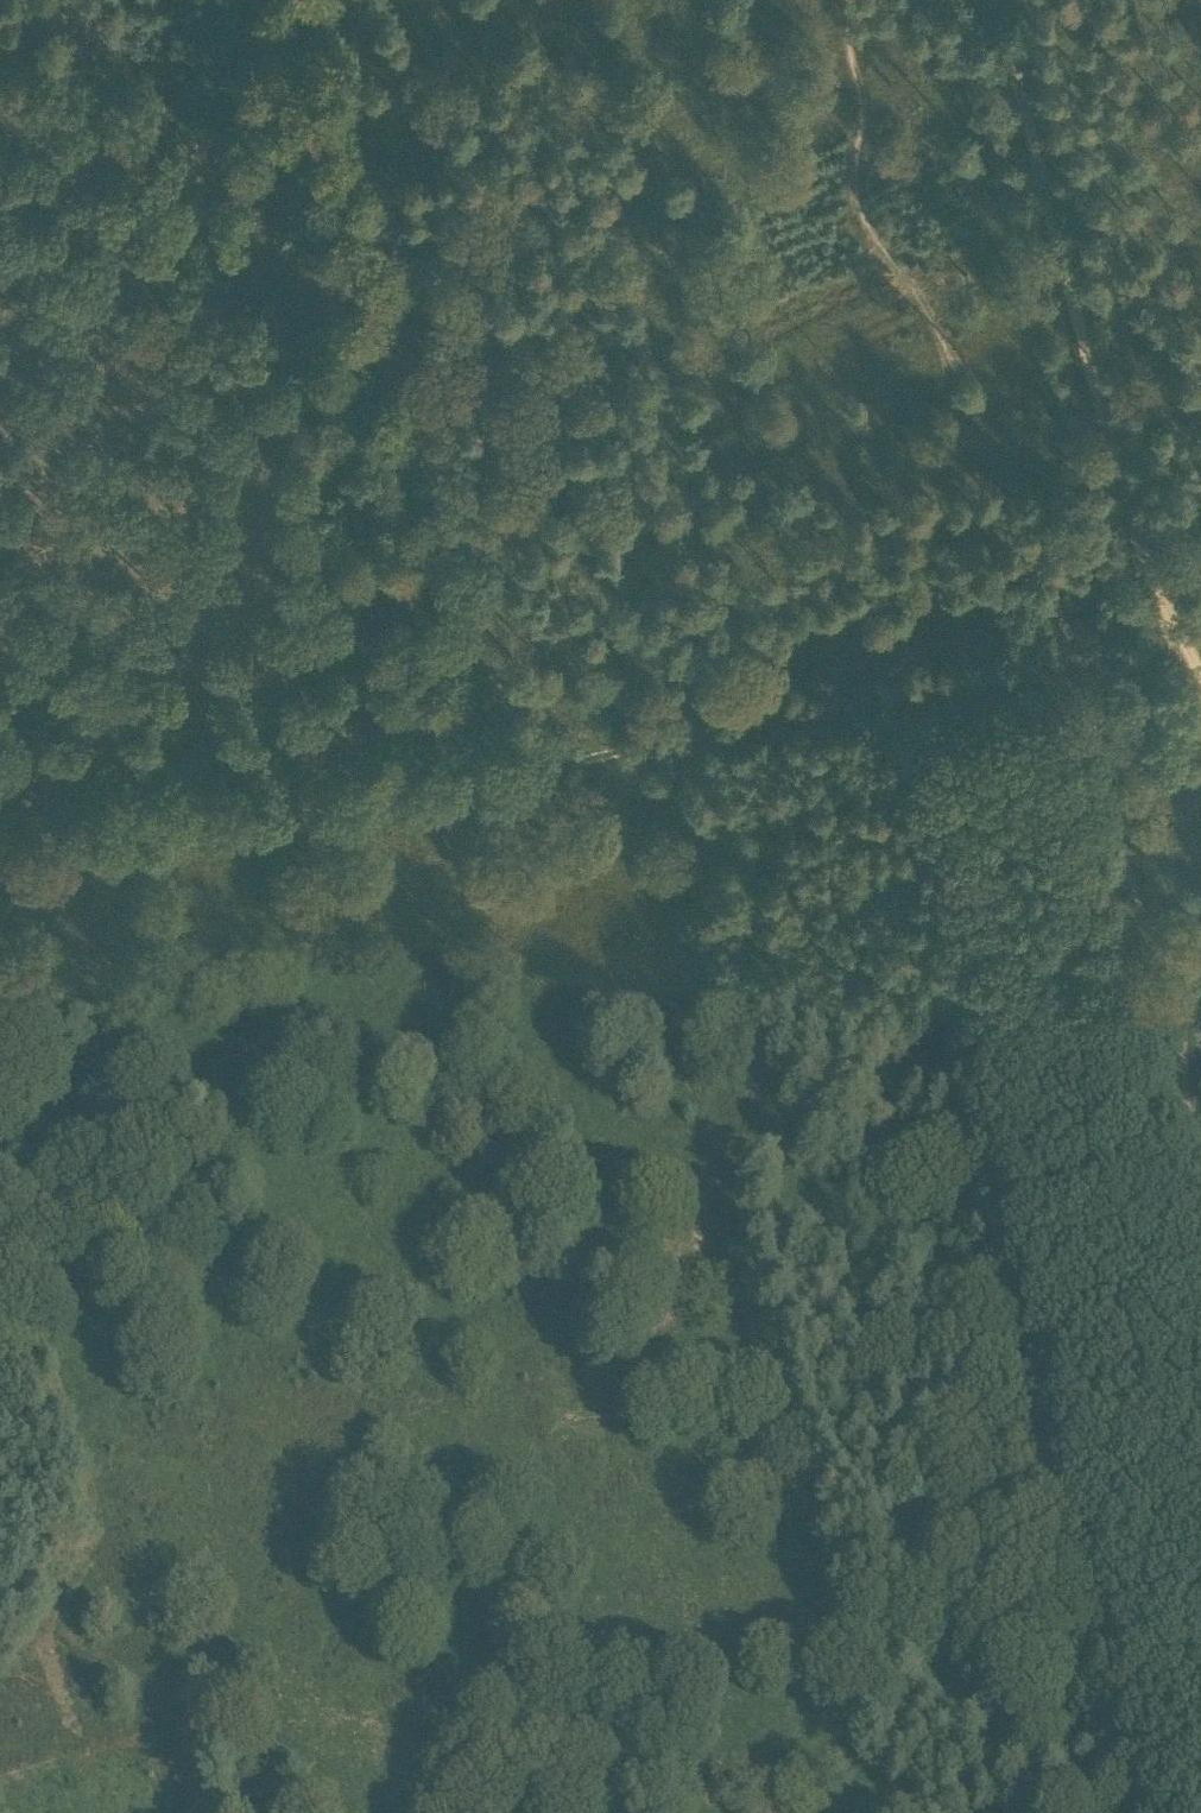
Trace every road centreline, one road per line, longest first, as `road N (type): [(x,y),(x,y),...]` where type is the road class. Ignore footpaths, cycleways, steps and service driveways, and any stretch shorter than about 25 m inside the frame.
road 1 (track): [(1200,633),(0,886)]
road 2 (track): [(997,0),(1118,457),(1200,679)]

